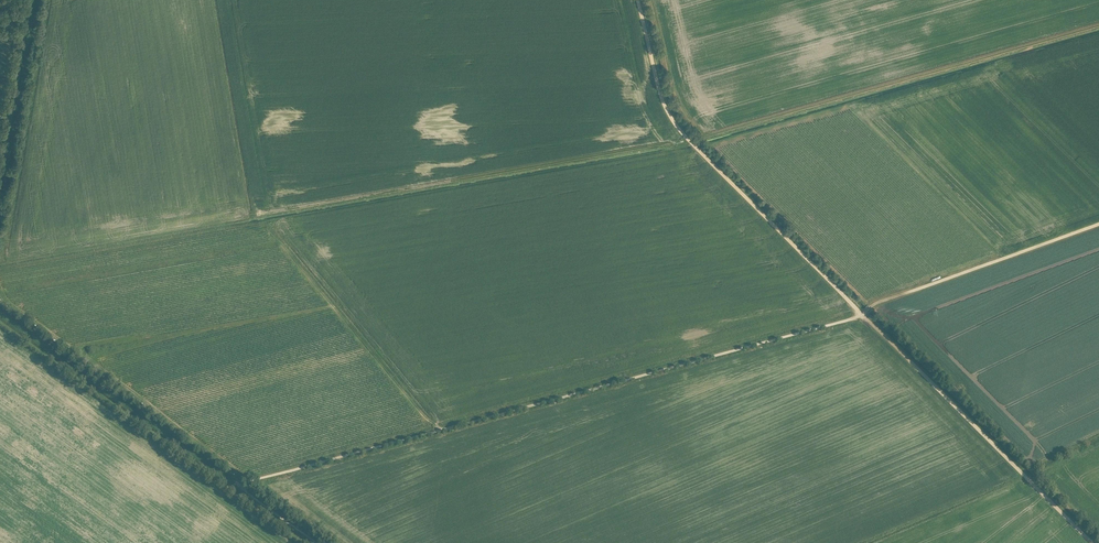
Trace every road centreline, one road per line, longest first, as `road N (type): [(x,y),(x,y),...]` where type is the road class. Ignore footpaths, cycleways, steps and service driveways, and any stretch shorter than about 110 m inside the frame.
road 1 (track): [(637,0),(670,116),(864,314)]
road 2 (track): [(864,314),(1092,542)]
road 3 (track): [(242,486),(0,312)]
road 4 (track): [(1098,224),(872,307)]
road 5 (track): [(0,205),(37,0)]

